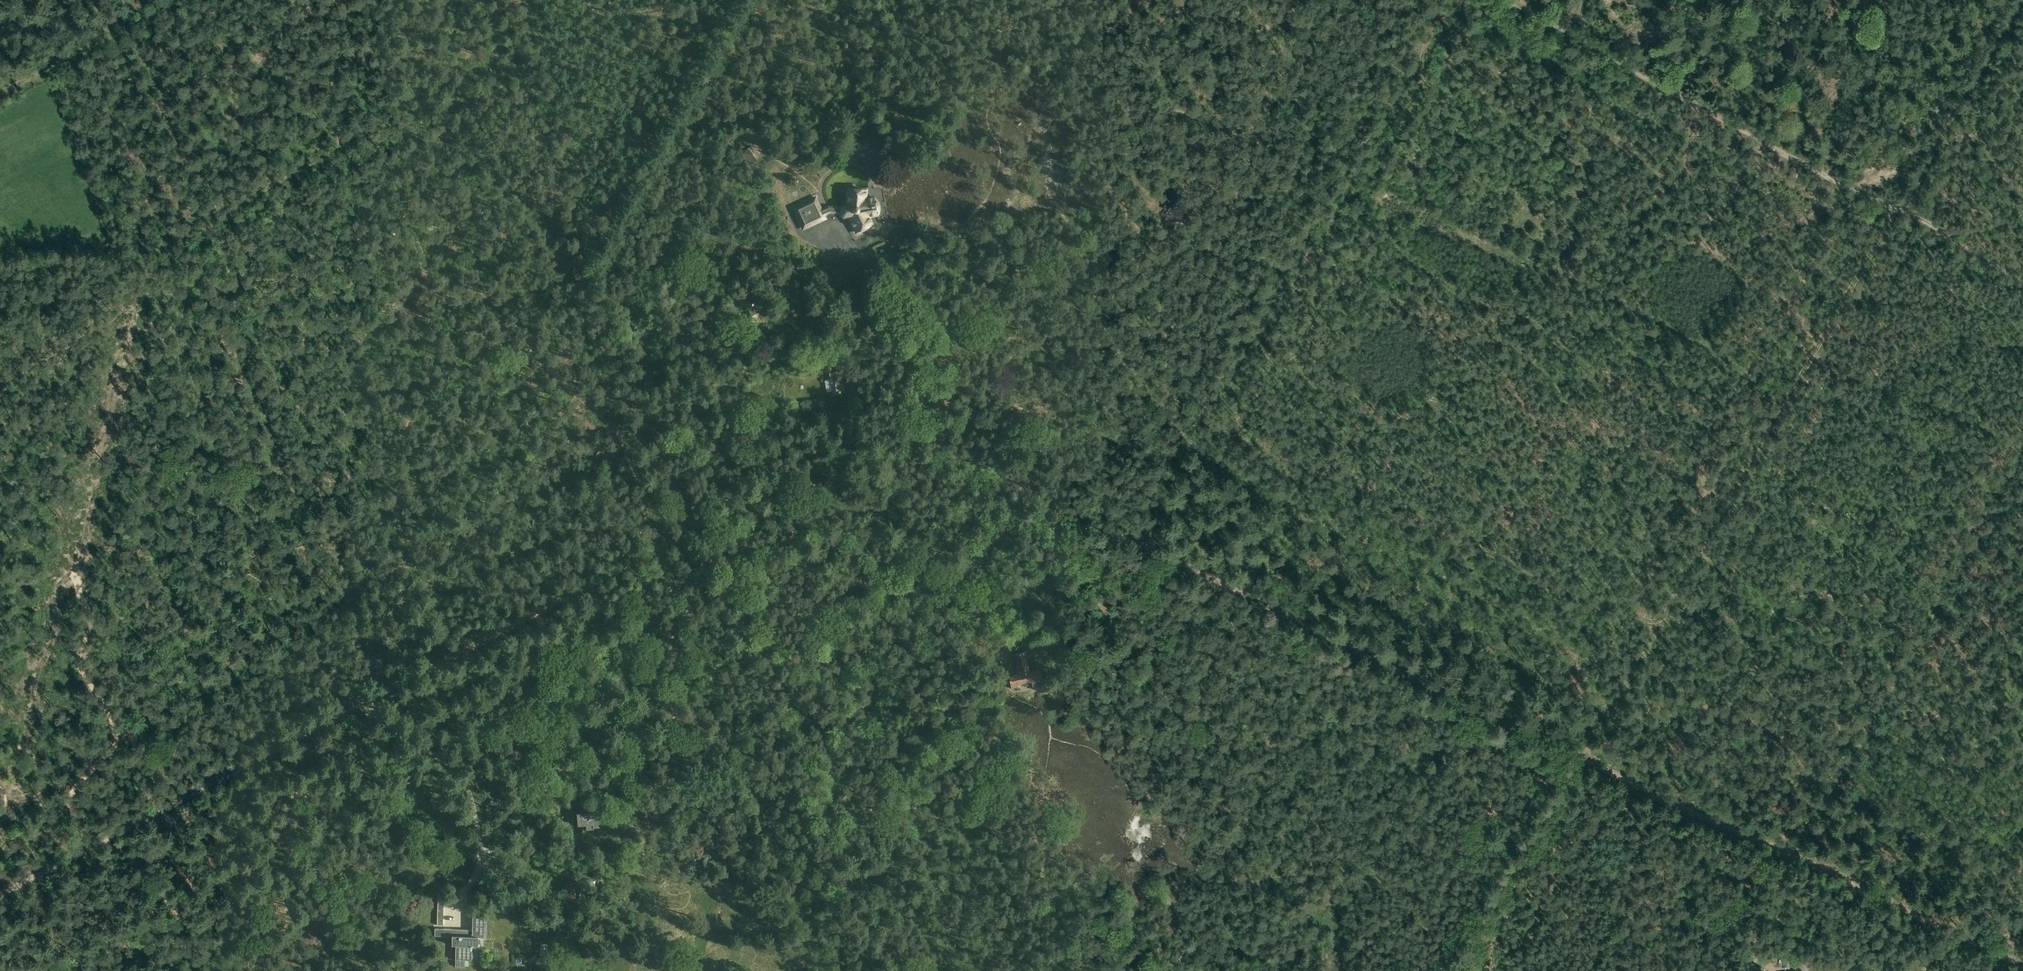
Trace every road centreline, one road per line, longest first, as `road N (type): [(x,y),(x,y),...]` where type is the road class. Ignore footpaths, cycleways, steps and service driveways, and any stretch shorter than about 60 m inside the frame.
road 1 (track): [(2022,968),(905,427),(659,548),(0,896)]
road 2 (track): [(2022,280),(1509,0)]

